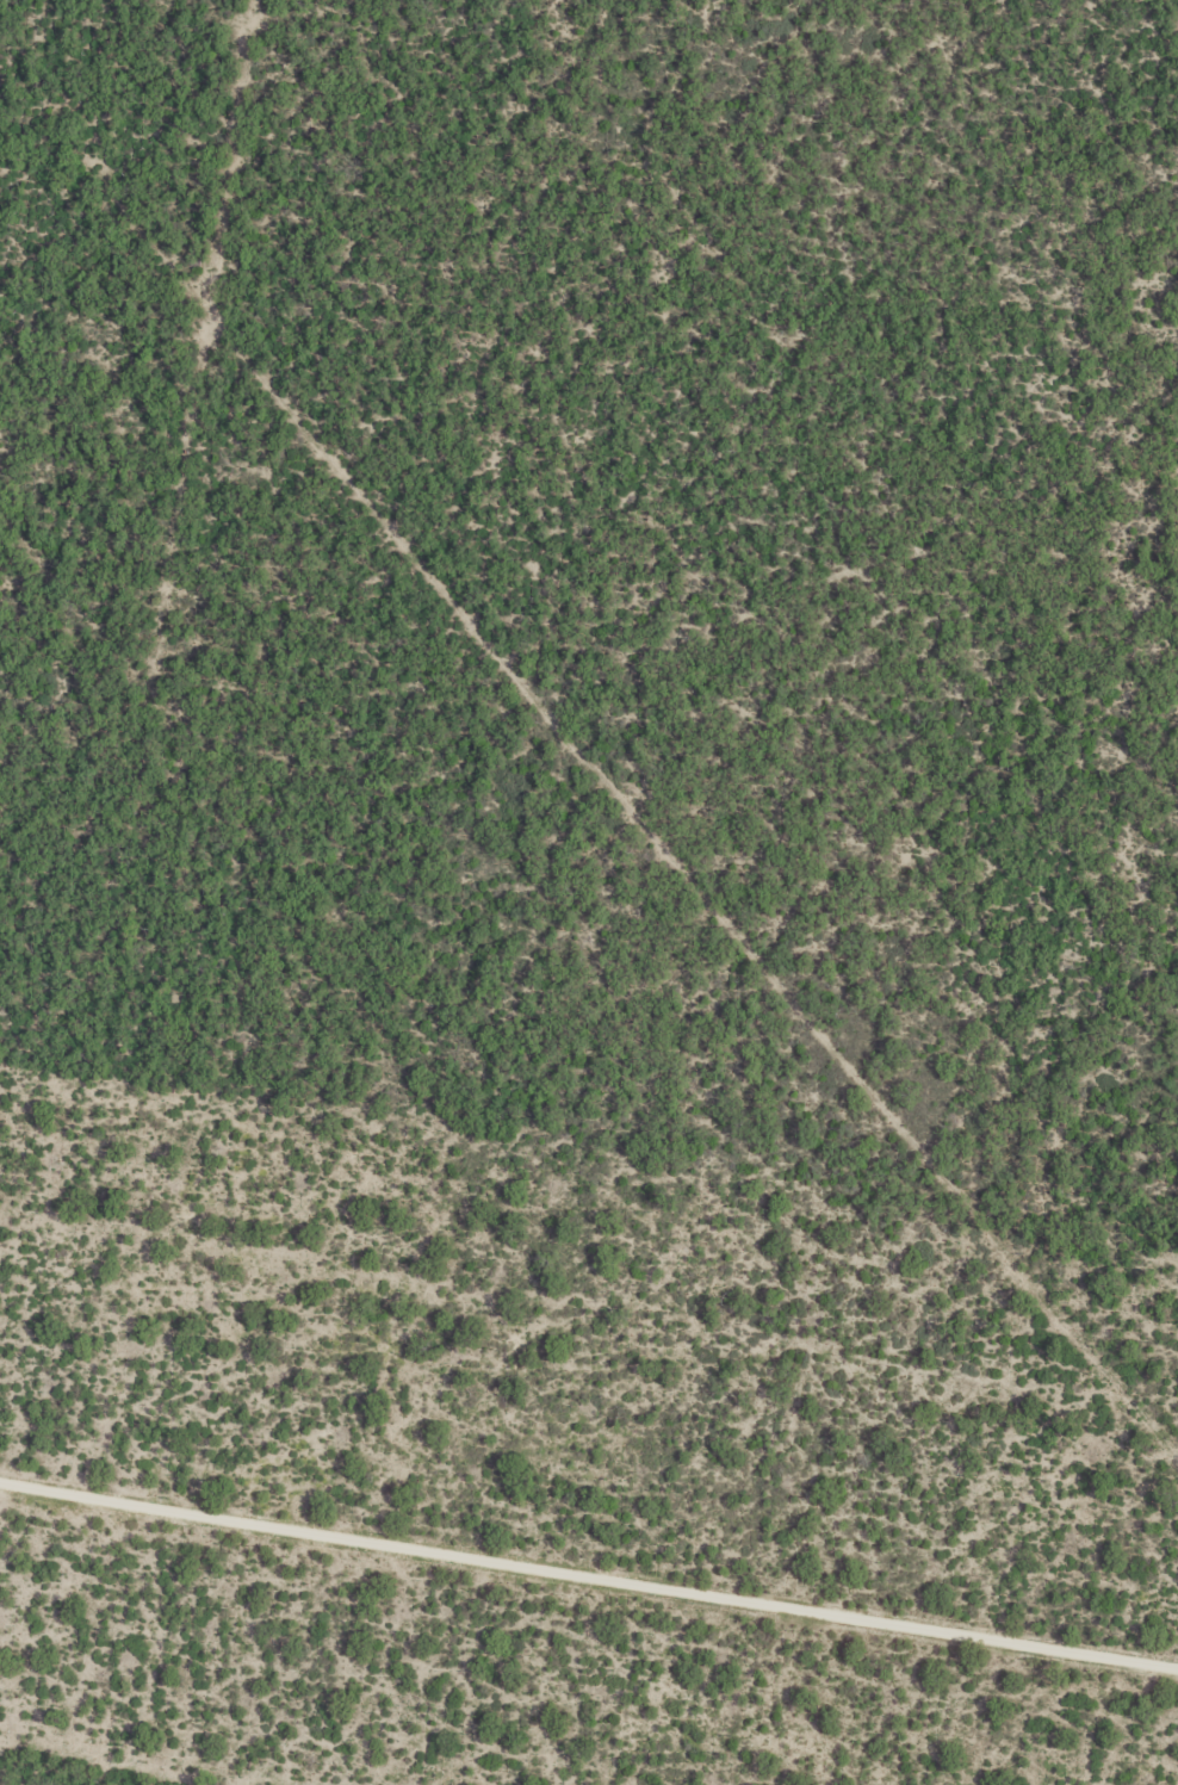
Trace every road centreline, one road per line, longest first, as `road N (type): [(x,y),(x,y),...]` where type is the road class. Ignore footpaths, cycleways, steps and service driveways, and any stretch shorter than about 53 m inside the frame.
road 1 (residential): [(0,1478),(1177,1668)]

